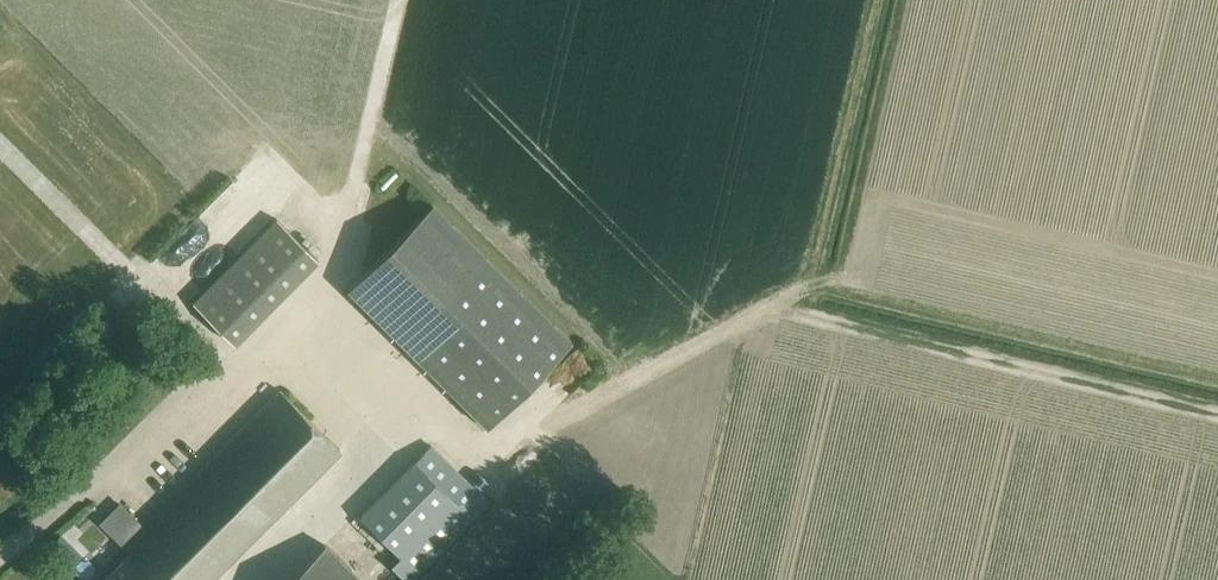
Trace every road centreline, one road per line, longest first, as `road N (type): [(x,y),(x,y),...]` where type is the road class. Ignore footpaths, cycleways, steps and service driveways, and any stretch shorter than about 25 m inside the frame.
road 1 (track): [(878,0),(813,284),(1217,380)]
road 2 (track): [(773,305),(1217,412)]
road 3 (track): [(844,268),(905,0)]
road 4 (track): [(773,305),(538,429)]
road 5 (track): [(398,0),(341,243)]
road 6 (track): [(151,294),(0,145)]

